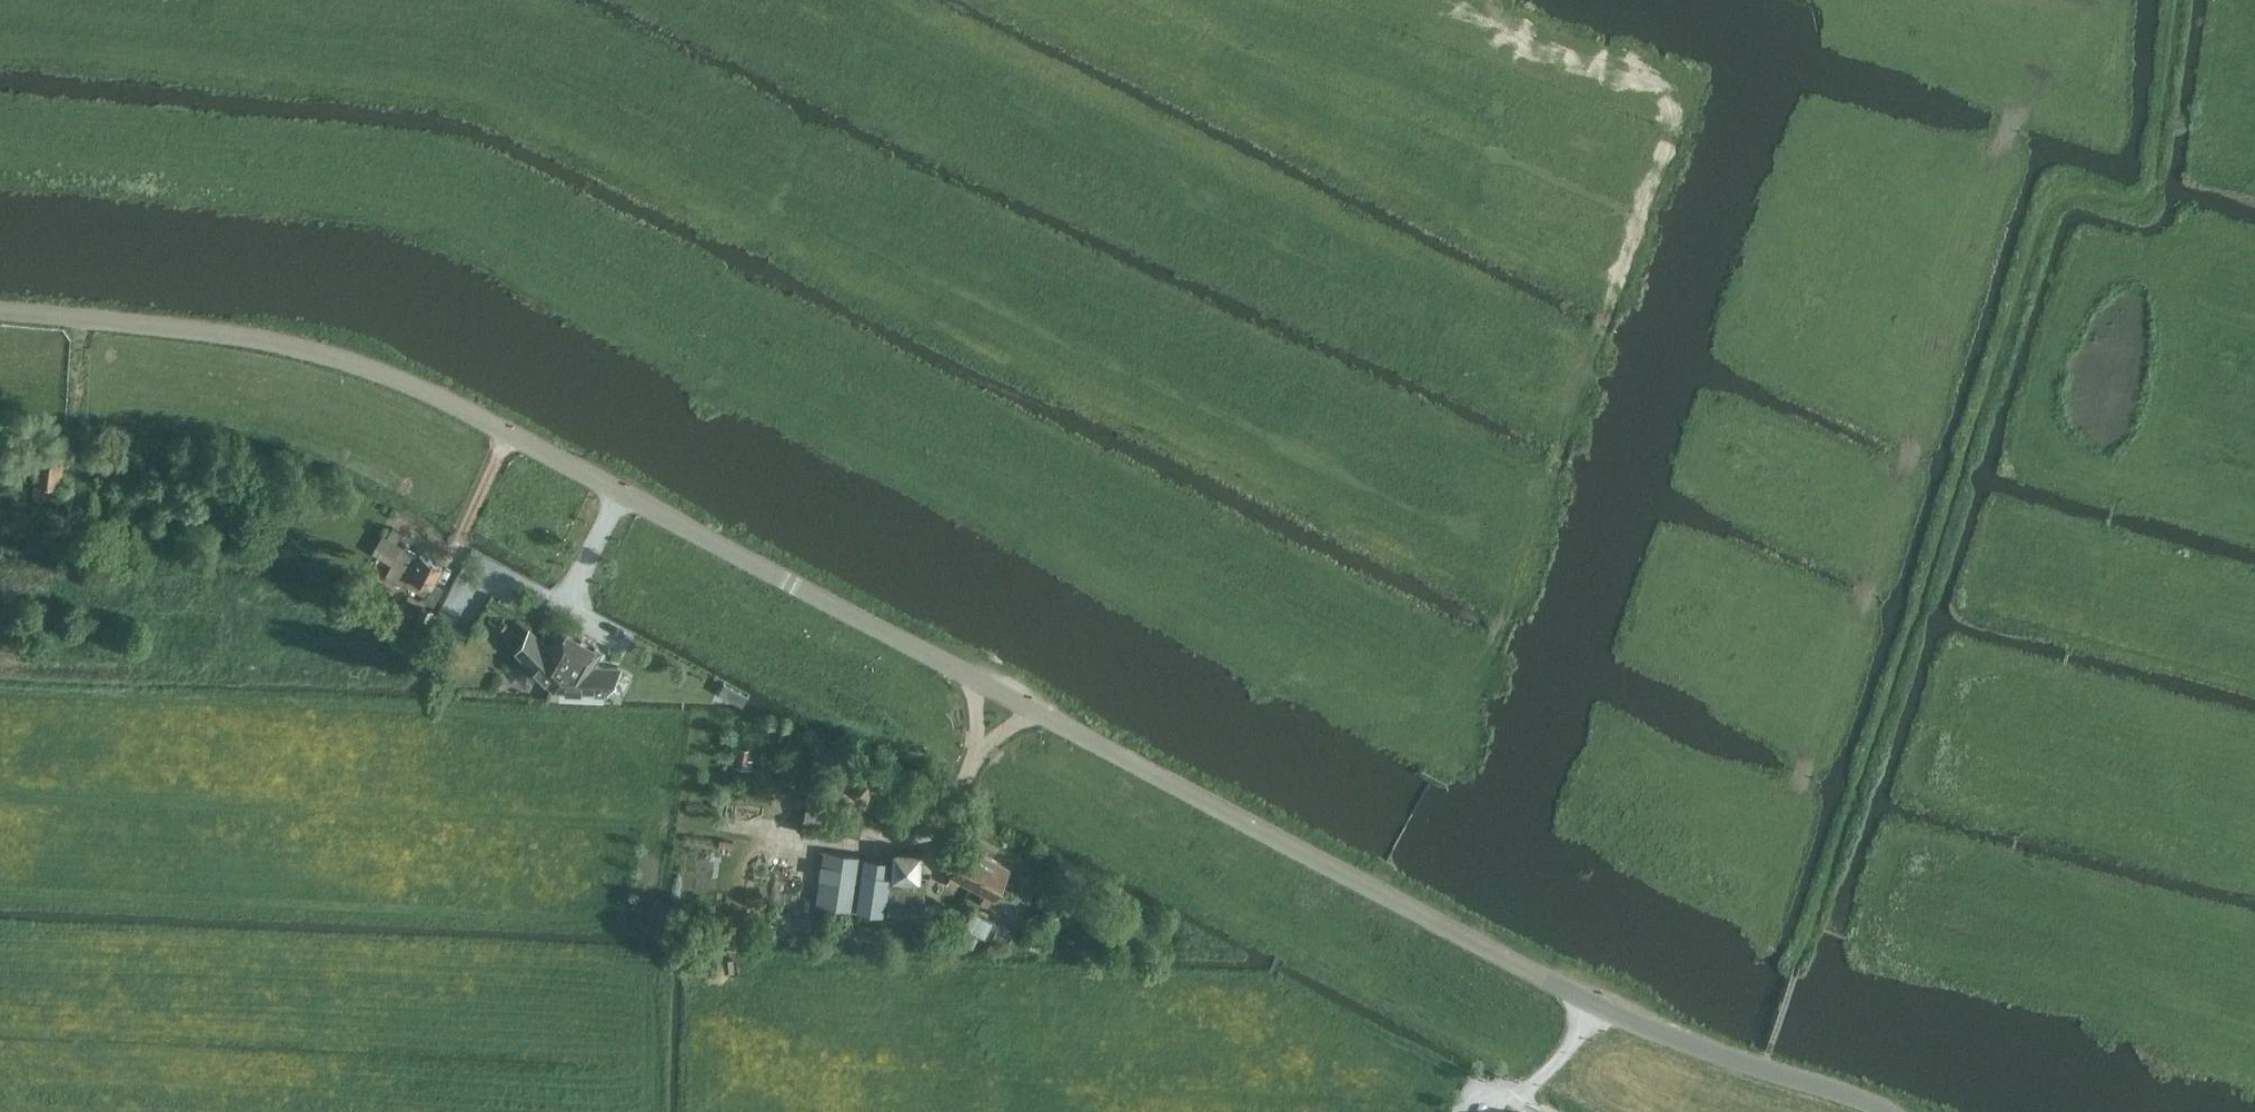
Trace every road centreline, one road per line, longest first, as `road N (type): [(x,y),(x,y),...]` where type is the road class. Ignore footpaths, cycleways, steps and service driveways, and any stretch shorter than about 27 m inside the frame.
road 1 (unclassified): [(1885,1111),(1591,1005),(517,438),(333,354),(154,325),(0,314)]
road 2 (track): [(1495,643),(1642,203),(1685,99),(1658,82),(1590,77),(1524,47),(1495,0)]

